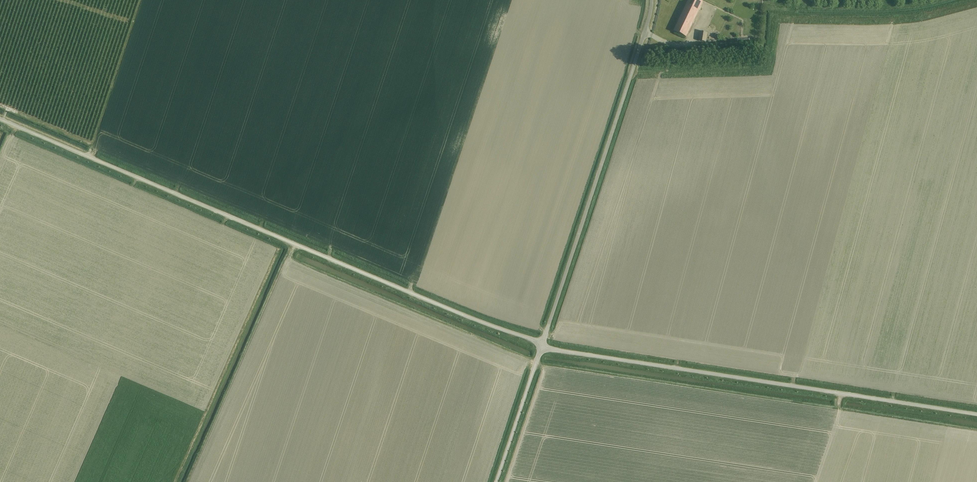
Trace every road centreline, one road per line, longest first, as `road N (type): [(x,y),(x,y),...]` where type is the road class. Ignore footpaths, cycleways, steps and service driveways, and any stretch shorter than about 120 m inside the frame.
road 1 (unclassified): [(543,345),(0,122)]
road 2 (unclassified): [(976,415),(543,345)]
road 3 (unclassified): [(543,345),(652,0)]
road 4 (unclassified): [(496,481),(543,345)]

